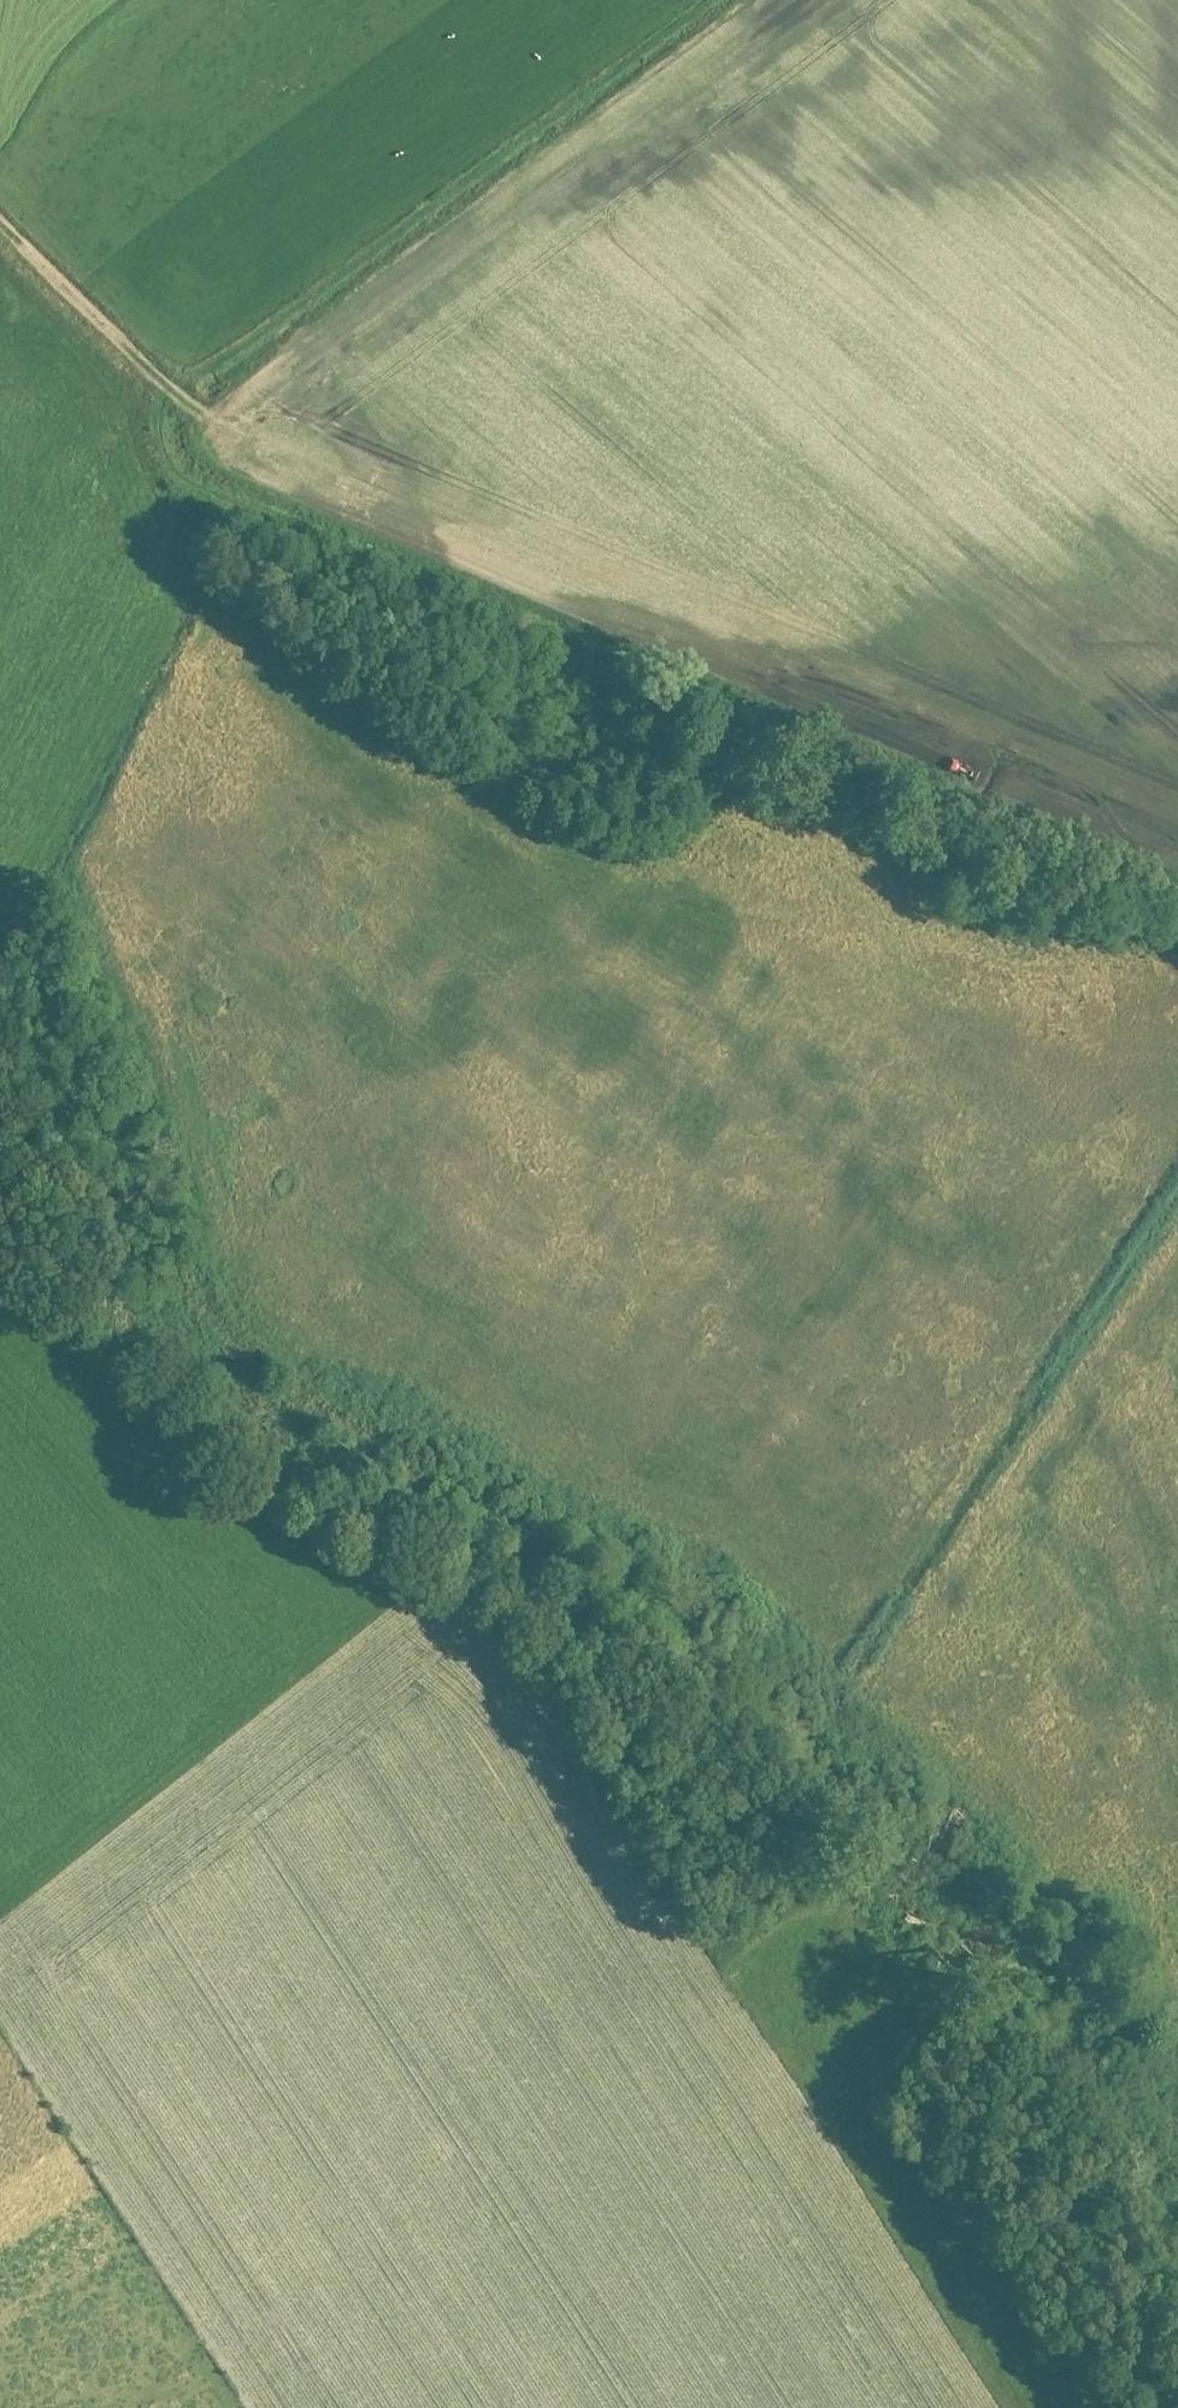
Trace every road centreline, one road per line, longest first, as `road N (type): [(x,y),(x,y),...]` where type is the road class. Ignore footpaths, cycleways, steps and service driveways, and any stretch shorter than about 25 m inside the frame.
road 1 (track): [(0,223),(170,388)]
road 2 (track): [(148,367),(133,420),(137,450),(195,554)]

